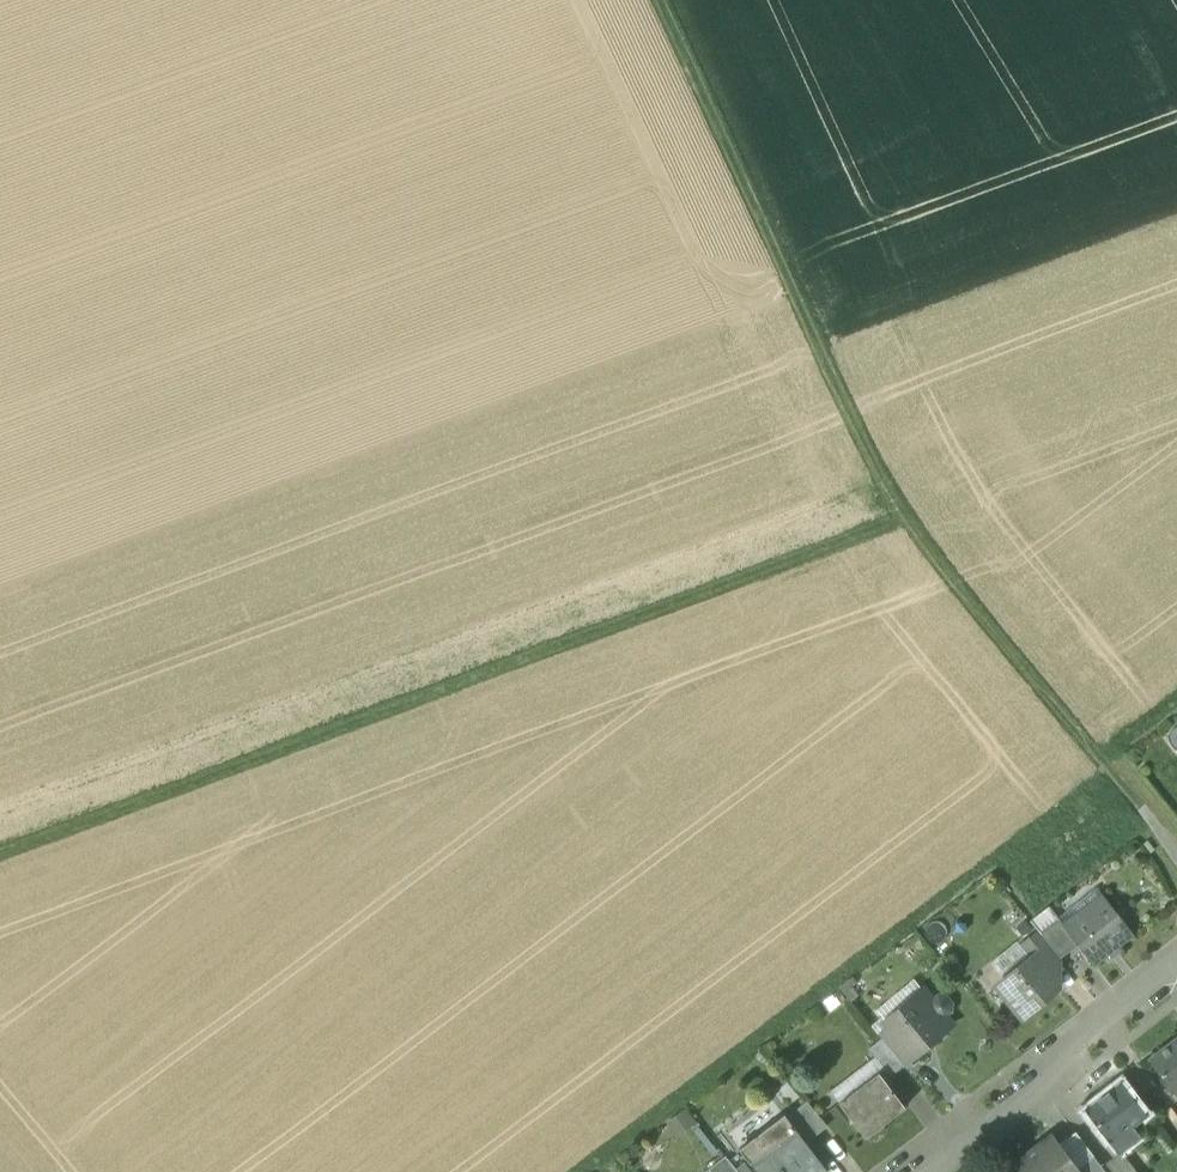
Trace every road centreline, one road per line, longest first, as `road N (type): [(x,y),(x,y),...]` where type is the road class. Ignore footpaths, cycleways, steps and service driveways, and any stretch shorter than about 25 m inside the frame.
road 1 (track): [(0,852),(904,520)]
road 2 (track): [(904,520),(657,0)]
road 3 (track): [(1176,860),(904,520)]
road 4 (residential): [(1176,964),(1079,1038),(1046,1089),(937,1171)]

